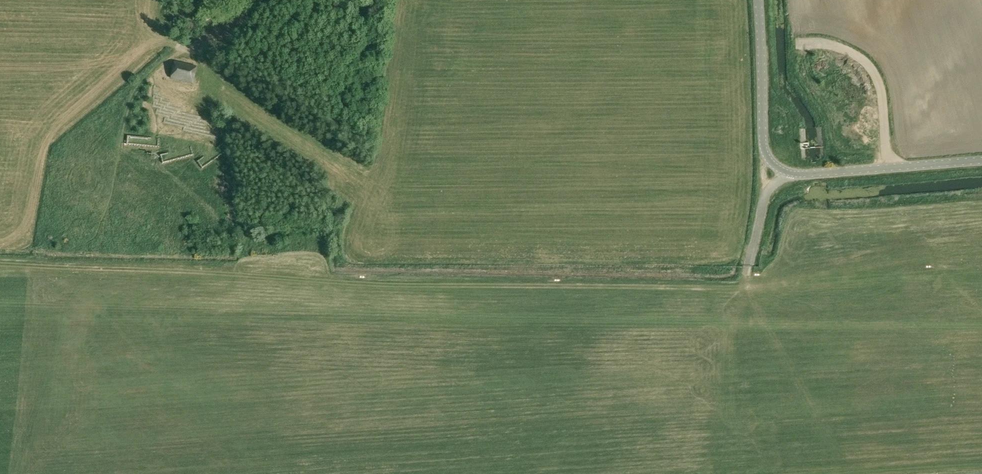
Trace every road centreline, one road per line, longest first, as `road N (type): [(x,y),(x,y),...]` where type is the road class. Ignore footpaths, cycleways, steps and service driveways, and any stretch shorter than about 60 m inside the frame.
road 1 (tertiary): [(981,161),(802,176),(777,169),(763,146),(758,0)]

